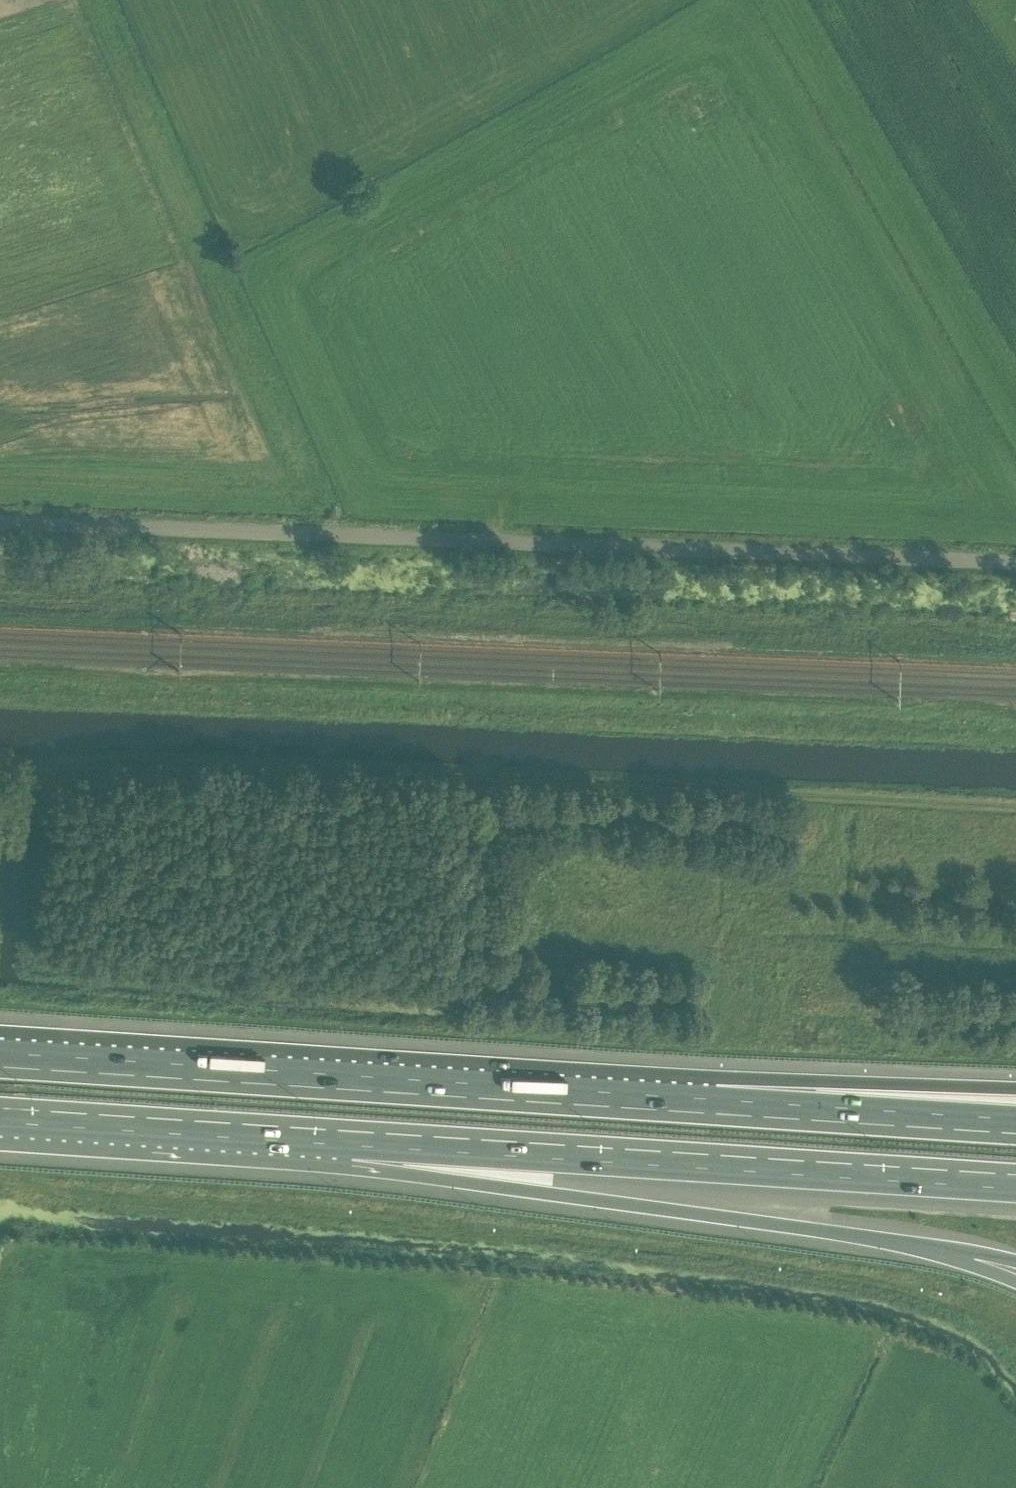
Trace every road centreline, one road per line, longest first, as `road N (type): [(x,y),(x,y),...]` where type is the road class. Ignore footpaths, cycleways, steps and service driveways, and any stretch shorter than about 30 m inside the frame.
road 1 (track): [(1015,727),(0,687)]
road 2 (unclassified): [(1015,559),(0,520)]
road 3 (track): [(1015,805),(0,770)]
road 4 (motorway): [(715,1104),(0,1057)]
road 5 (motorway): [(354,1139),(1015,1182)]
road 6 (motorway): [(354,1139),(893,1241)]
road 7 (motorway): [(0,1115),(354,1139)]
road 8 (motorway): [(1015,1124),(715,1104)]
road 9 (motorway): [(1015,1106),(715,1104)]

